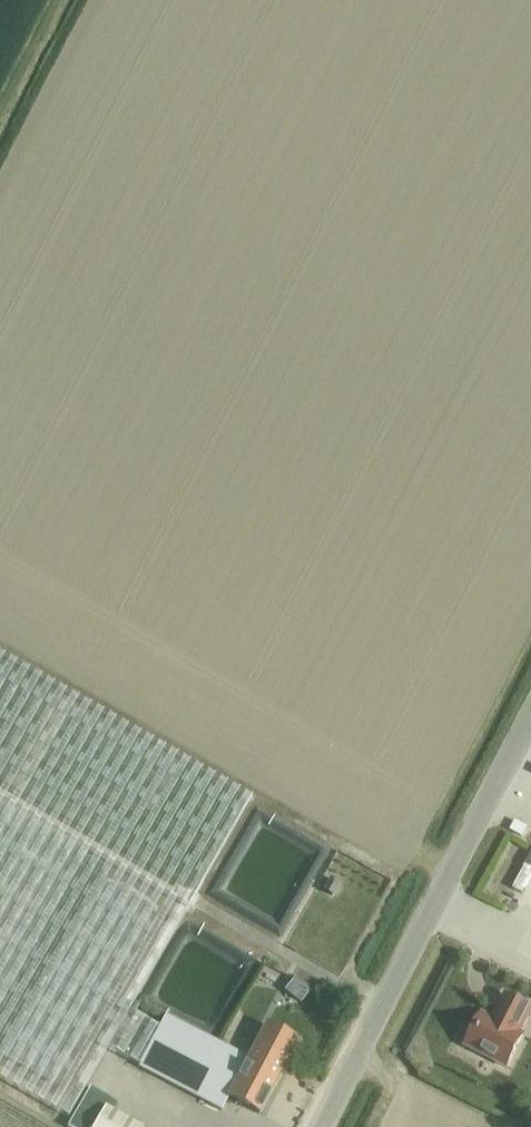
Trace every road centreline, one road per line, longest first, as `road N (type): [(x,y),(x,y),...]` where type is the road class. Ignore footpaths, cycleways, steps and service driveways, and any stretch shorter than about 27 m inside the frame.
road 1 (tertiary): [(319,1126),(530,720)]

